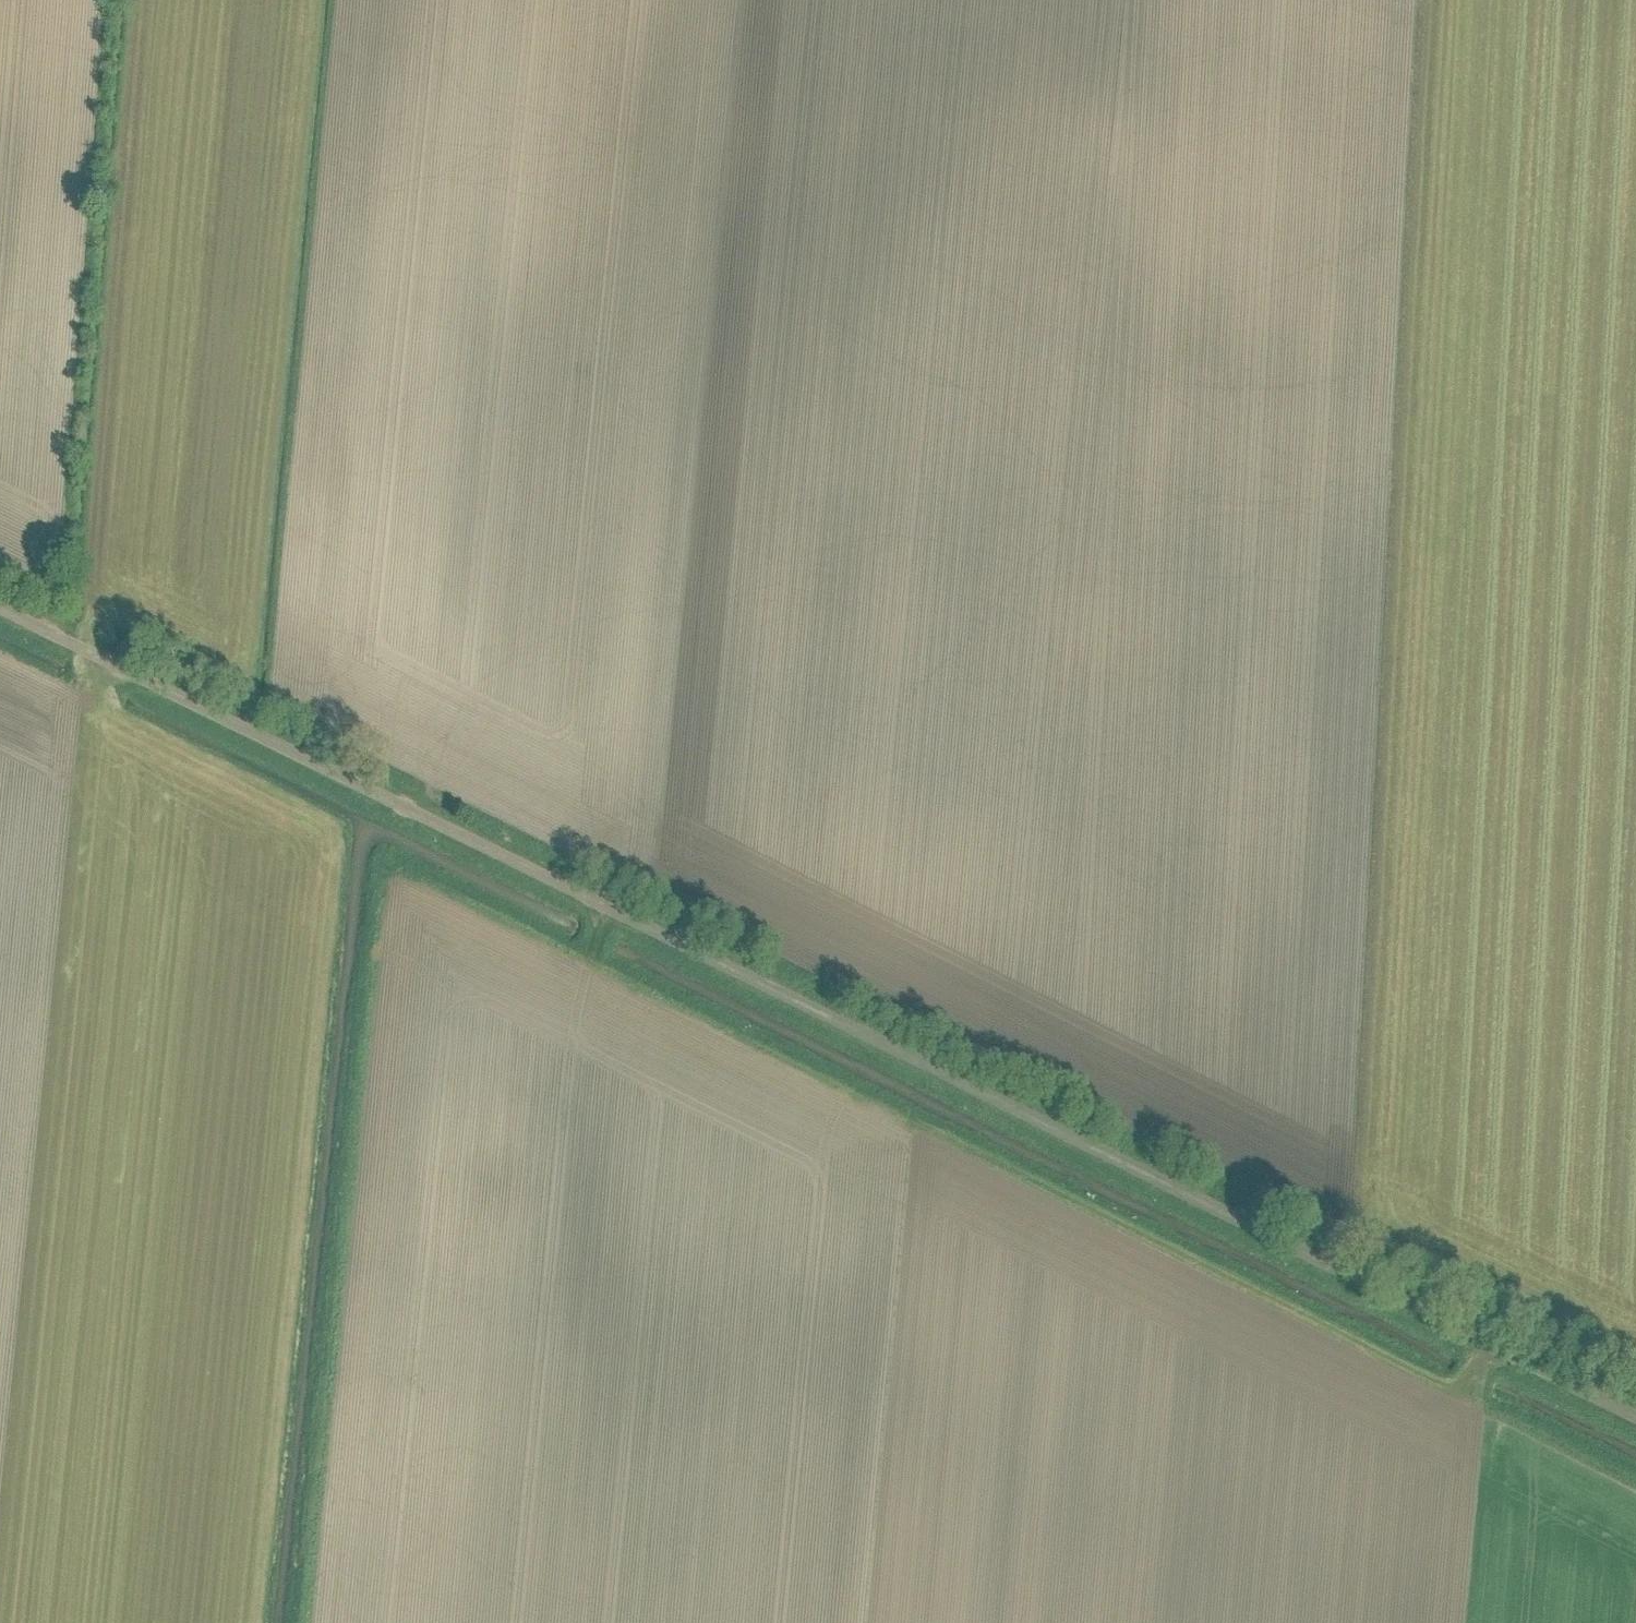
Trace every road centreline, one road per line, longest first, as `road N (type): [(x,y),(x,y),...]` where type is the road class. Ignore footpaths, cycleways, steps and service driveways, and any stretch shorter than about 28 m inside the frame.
road 1 (unclassified): [(1635,1429),(0,613)]

